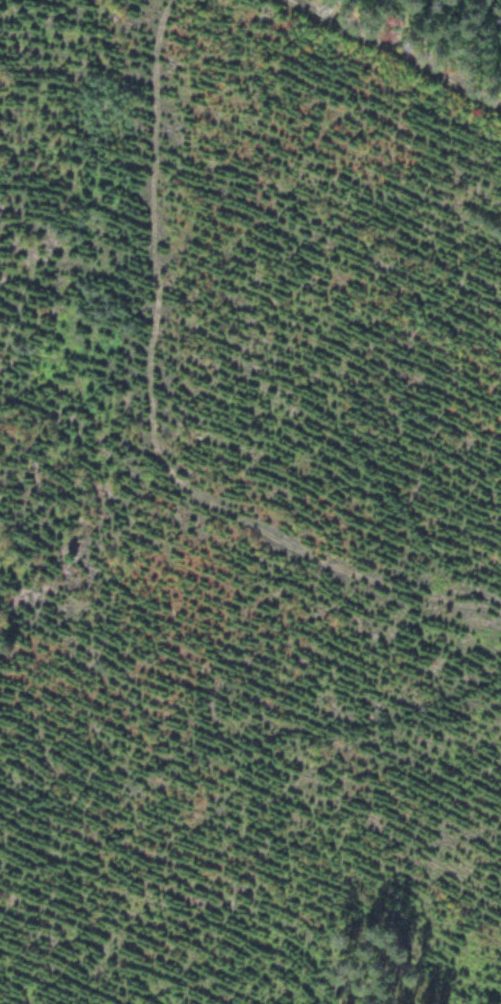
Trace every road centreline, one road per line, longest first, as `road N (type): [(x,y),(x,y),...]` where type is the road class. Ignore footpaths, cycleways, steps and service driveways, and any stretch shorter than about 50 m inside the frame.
road 1 (track): [(163,0),(151,17),(144,64),(148,269),(140,373),(156,457),(209,504),(323,563),(500,608)]
road 2 (track): [(500,100),(290,0)]

